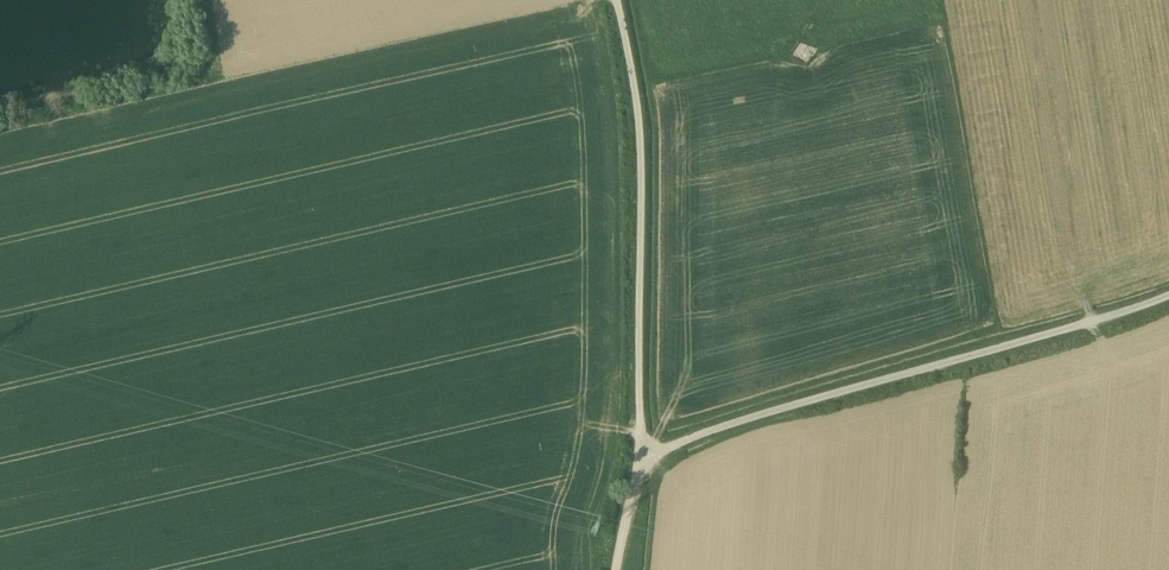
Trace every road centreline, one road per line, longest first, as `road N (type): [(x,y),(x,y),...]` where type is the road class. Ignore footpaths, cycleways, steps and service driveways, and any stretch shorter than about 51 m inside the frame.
road 1 (unclassified): [(1168,296),(708,430),(641,463)]
road 2 (unclassified): [(618,0),(642,145),(641,463)]

